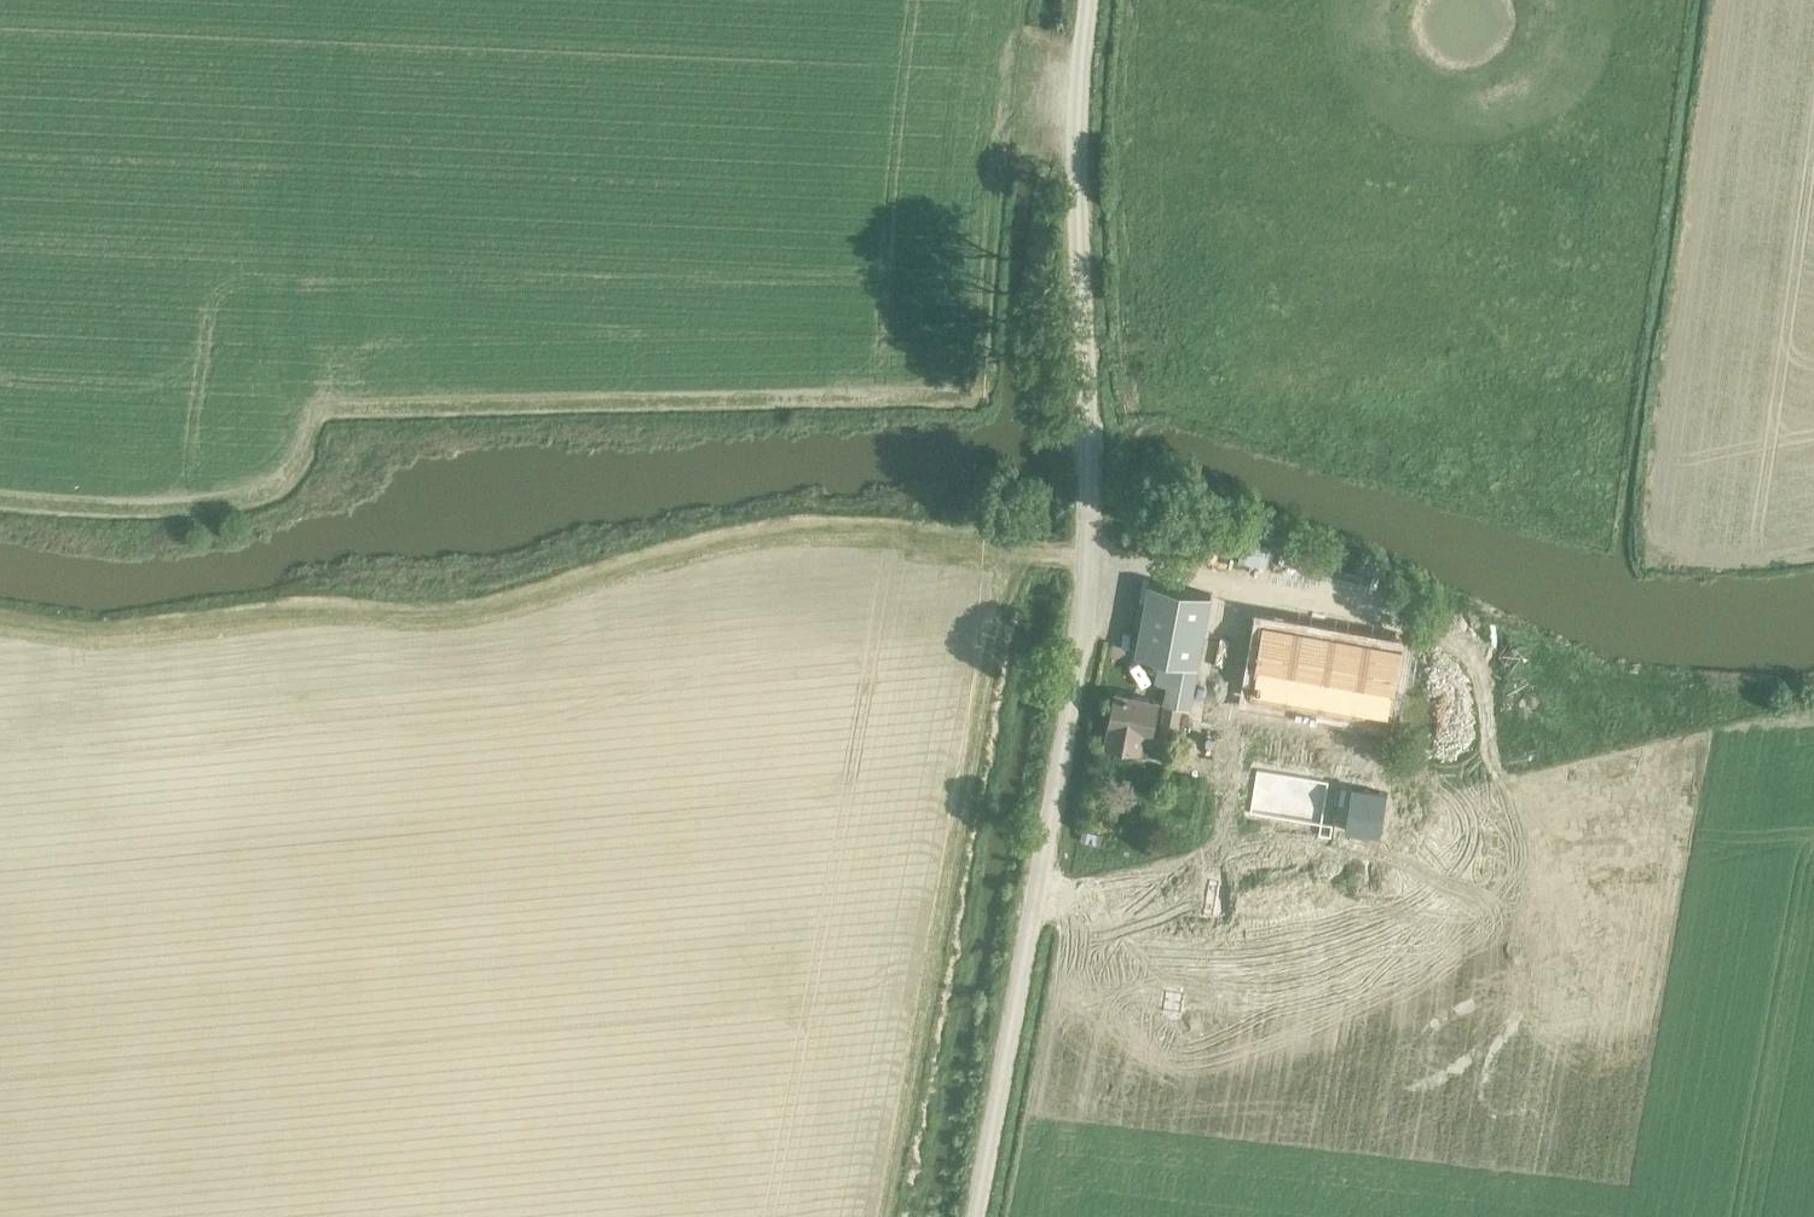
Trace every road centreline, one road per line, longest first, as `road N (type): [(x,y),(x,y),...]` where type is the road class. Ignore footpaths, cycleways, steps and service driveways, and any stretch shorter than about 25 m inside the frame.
road 1 (unclassified): [(978,1216),(1090,555),(1074,191),(1091,0)]

